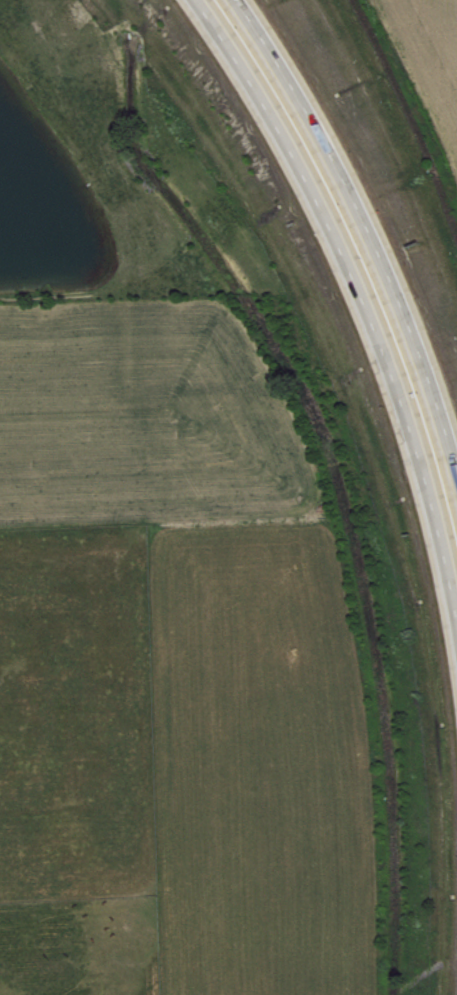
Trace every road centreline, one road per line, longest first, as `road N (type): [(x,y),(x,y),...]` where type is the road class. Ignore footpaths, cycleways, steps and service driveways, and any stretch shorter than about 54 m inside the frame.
road 1 (motorway): [(205,0),(325,197),(387,340),(433,473),(456,596)]
road 2 (motorway): [(456,473),(390,272),(349,181),(236,0)]

